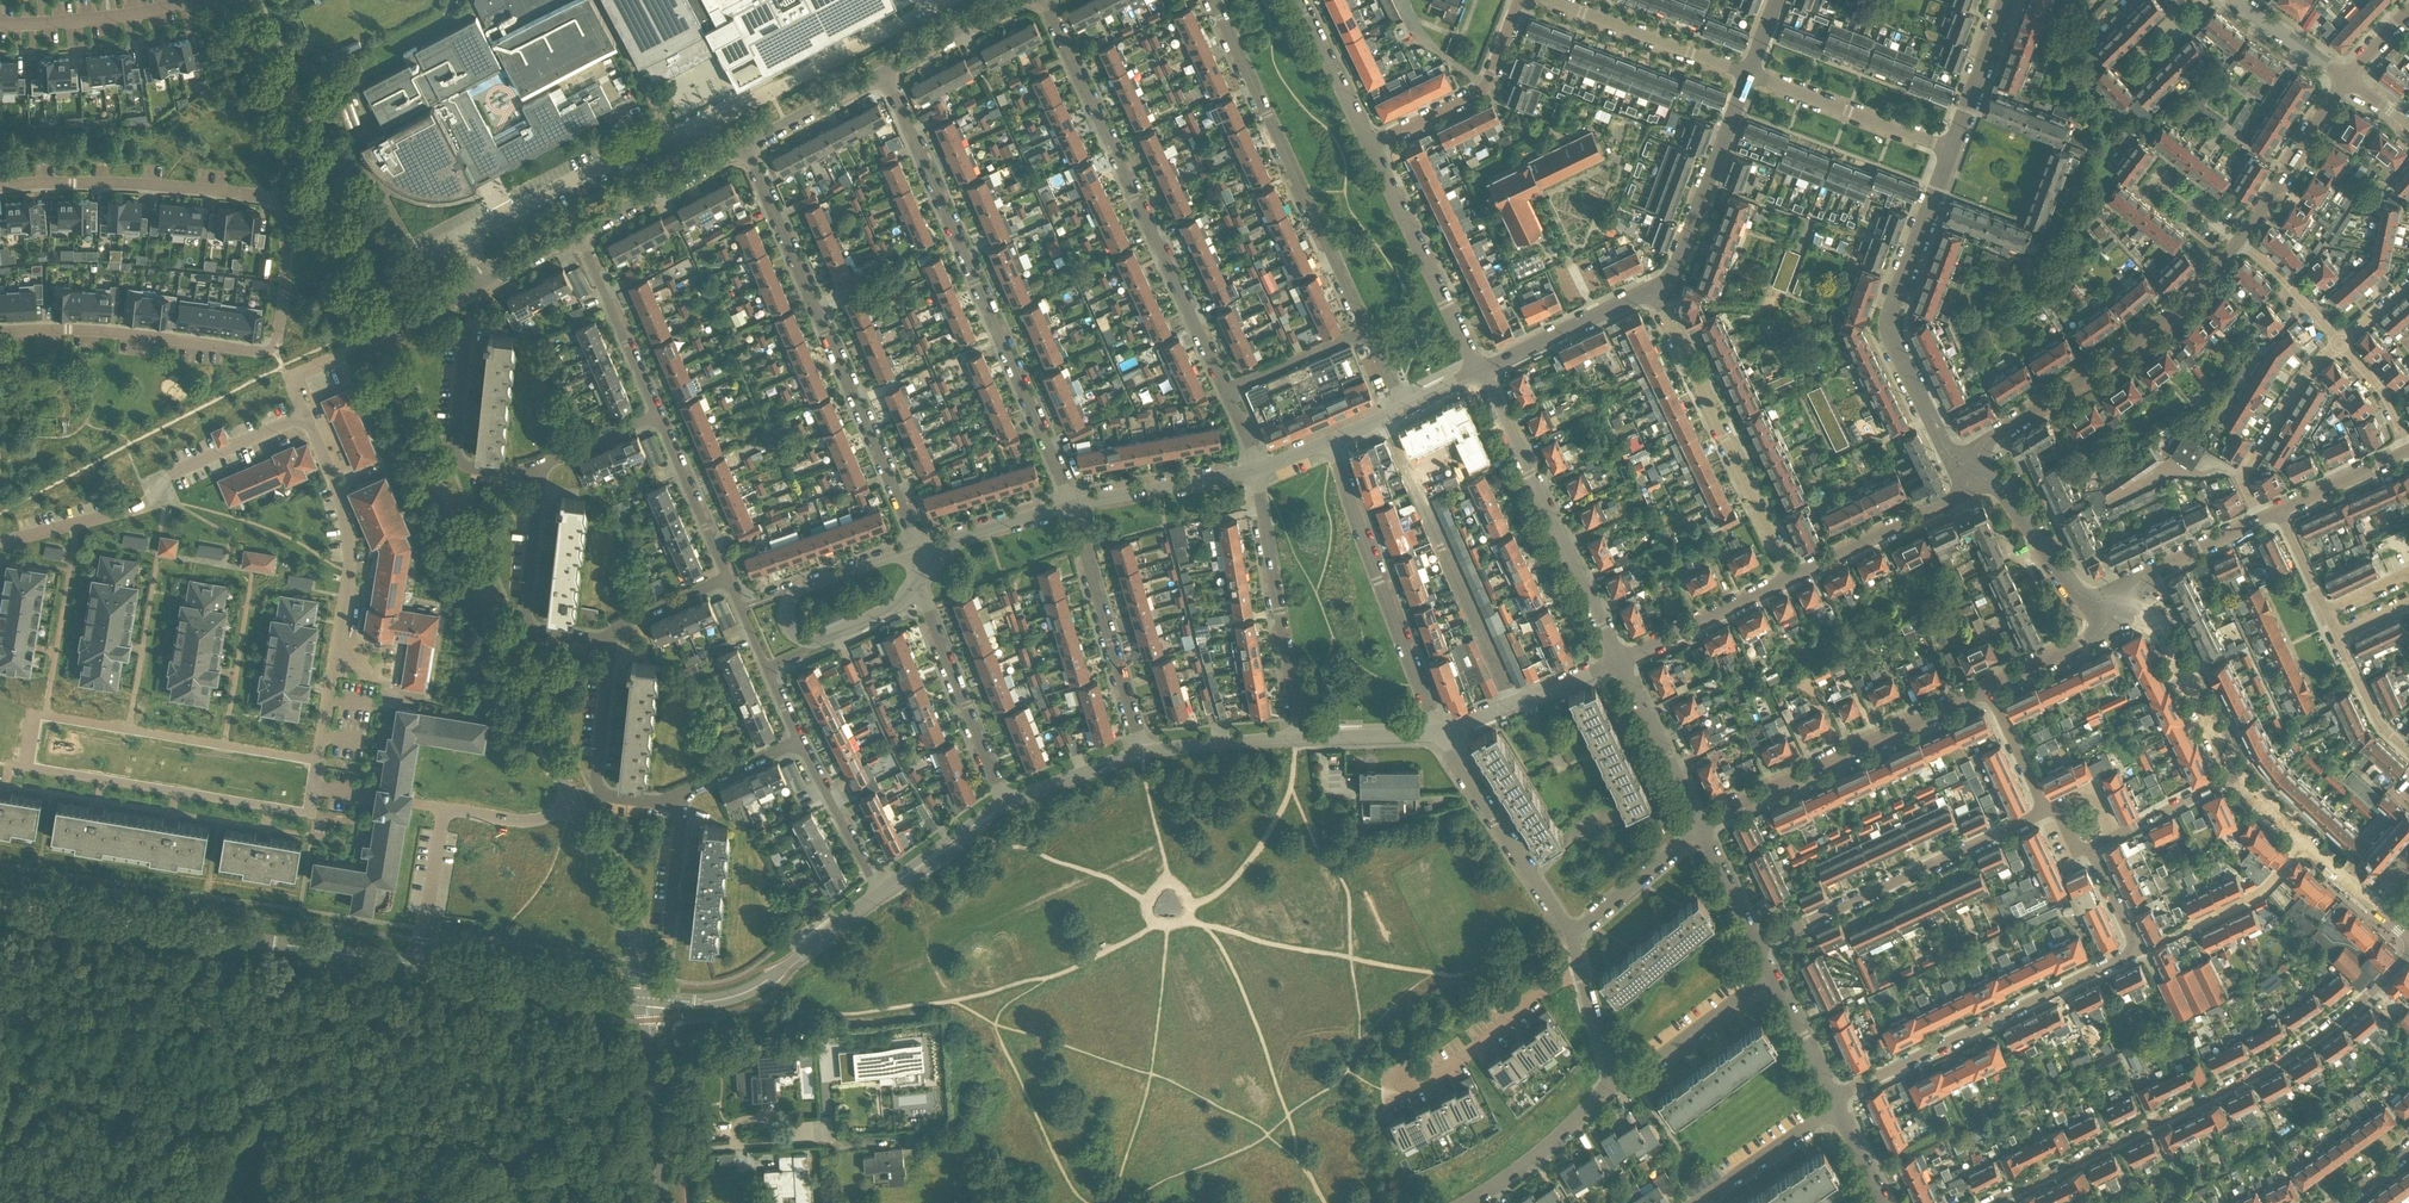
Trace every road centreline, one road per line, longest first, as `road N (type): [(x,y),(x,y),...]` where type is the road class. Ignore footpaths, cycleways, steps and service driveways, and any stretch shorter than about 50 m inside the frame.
road 1 (residential): [(0,186),(116,182),(270,197),(281,210),(286,262),(278,338),(267,351),(99,331),(0,332)]
road 2 (residential): [(318,760),(40,715),(27,759),(34,768),(302,811),(310,808),(314,787)]
road 3 (residential): [(1991,1202),(2307,1043),(2408,951)]
road 4 (residential): [(883,74),(1072,505)]
road 5 (residential): [(1835,1102),(2131,955),(2132,940),(2088,847)]
road 6 (residential): [(920,549),(744,146)]
road 7 (residential): [(1225,391),(1042,0)]
road 8 (residential): [(417,965),(0,903)]
road 9 (residential): [(378,337),(239,0)]
road 10 (residential): [(1214,0),(1367,329)]
road 11 (residential): [(1973,469),(1992,436),(2129,346),(2241,238)]
road 12 (residential): [(1973,469),(1941,441),(1893,343),(1889,317),(1949,148)]
road 13 (residential): [(318,760),(350,559),(342,502),(306,415)]
road 14 (residential): [(306,415),(168,474),(146,506),(0,542)]
road 15 (residential): [(505,641),(378,337)]
road 16 (residential): [(1618,660),(1479,372)]
road 17 (residential): [(1700,827),(1987,687)]
road 18 (residential): [(1789,579),(1654,290)]
road 19 (residential): [(1758,946),(2047,811)]
road 20 (residential): [(1382,416),(1511,705)]
road 21 (residential): [(1436,732),(1329,440)]
road 22 (residential): [(658,1151),(820,1138),(833,1078),(893,1072)]
road 23 (residential): [(1256,471),(1302,737)]
road 24 (residential): [(646,998),(720,1000),(750,989),(879,893)]
road 25 (residential): [(1144,752),(1072,505)]
road 26 (residential): [(1479,372),(1369,144)]
road 27 (residential): [(1570,934),(1436,732)]
road 28 (residential): [(1654,290),(1673,272),(1748,74)]
road 29 (residential): [(915,583),(1005,803)]
road 30 (residential): [(646,998),(417,965)]
road 31 (residential): [(1582,973),(1533,995),(1453,1064),(1389,1097)]
road 32 (residential): [(378,337),(578,233)]
road 33 (residential): [(1369,144),(1484,85),(1518,0)]
road 34 (residential): [(1789,579),(1963,493),(1973,469)]
road 35 (residential): [(2237,776),(2155,618),(2119,607)]
road 36 (residential): [(539,475),(466,467),(457,457),(466,329)]
road 37 (residential): [(1949,148),(1748,74)]
road 38 (residential): [(1748,74),(1550,0)]
road 39 (residential): [(920,549),(796,590),(785,611),(791,631),(804,641),(823,639)]
road 40 (residential): [(2119,607),(2080,595),(2004,494),(1973,469)]
road 41 (residential): [(646,998),(633,943),(576,805)]
road 42 (residential): [(656,413),(578,233)]
road 43 (residential): [(1613,1084),(1633,1078),(1771,974)]
road 44 (residential): [(192,0),(0,24)]
road 45 (residential): [(1479,372),(1654,290)]
road 46 (residential): [(2241,238),(2346,78)]
road 47 (residential): [(1465,1202),(1535,1157),(1613,1084)]
road 48 (residential): [(1618,660),(1789,579)]
road 49 (residential): [(578,233),(744,146)]
road 50 (residential): [(1072,505),(1256,471)]
road 51 (residential): [(1700,827),(1618,660)]
road 52 (residential): [(576,805),(505,641)]
road 53 (residential): [(727,577),(656,413)]
road 54 (residential): [(879,893),(799,741)]
road 55 (residential): [(1696,1202),(1835,1102)]
road 56 (residential): [(1570,934),(1700,827)]
road 57 (residential): [(2119,607),(2150,571),(2259,521)]
road 58 (residential): [(2240,477),(2340,343)]
road 59 (residential): [(1369,144),(1299,0)]
road 60 (residential): [(417,965),(444,808)]
road 61 (residential): [(1144,752),(1302,737)]
road 62 (residential): [(883,74),(1023,0)]
road 63 (residential): [(920,549),(1072,505)]
road 64 (residential): [(1949,148),(2003,0)]
road 65 (residential): [(525,631),(539,475)]
road 66 (residential): [(744,146),(883,74)]
road 67 (residential): [(1987,687),(2084,642),(2119,607)]
road 68 (residential): [(1225,391),(1367,329)]
road 69 (residential): [(879,893),(1005,803)]
road 70 (residential): [(597,795),(611,641)]
road 71 (residential): [(658,1151),(646,998)]
road 72 (residential): [(1005,803),(1144,752)]
road 73 (residential): [(799,741),(667,802)]
road 74 (residential): [(2340,343),(2241,238)]
road 75 (residential): [(2278,513),(2408,451)]
road 76 (residential): [(2191,926),(2265,888),(2306,844)]
road 77 (residential): [(1835,1102),(1771,974)]
road 78 (residential): [(2408,937),(2306,844)]
road 79 (residential): [(2047,811),(1987,687)]
road 80 (residential): [(444,808),(525,821),(576,805)]
road 81 (residential): [(539,475),(548,460),(656,413)]
road 82 (residential): [(306,415),(292,383),(296,375),(378,337)]
road 83 (residential): [(727,577),(637,616),(611,641)]
road 84 (residential): [(1302,737),(1436,732)]
road 85 (residential): [(2117,835),(2237,776)]
road 86 (residential): [(2346,78),(2239,0)]
road 87 (residential): [(1758,946),(1700,827)]
road 88 (residential): [(2339,641),(2375,718),(2408,752)]
road 89 (residential): [(2116,500),(2176,472),(2240,477)]
road 90 (residential): [(2408,448),(2386,400),(2340,343)]
road 91 (residential): [(670,923),(680,823),(667,802)]

